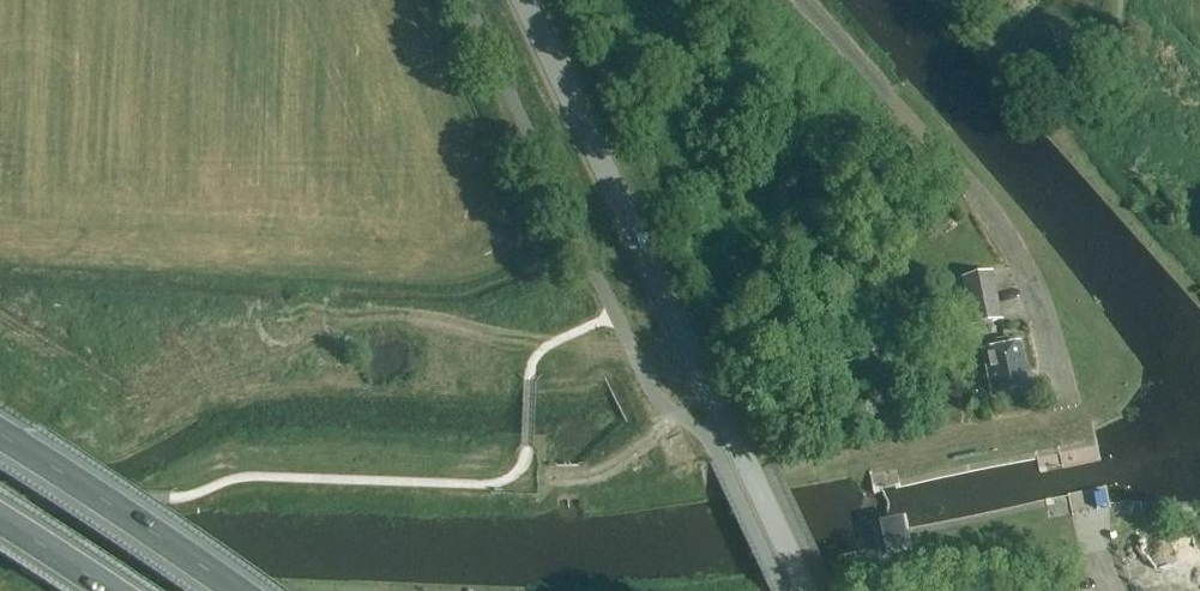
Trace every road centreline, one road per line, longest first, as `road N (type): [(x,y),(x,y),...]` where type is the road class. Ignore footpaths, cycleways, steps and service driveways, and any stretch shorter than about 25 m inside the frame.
road 1 (tertiary): [(806,590),(523,0)]
road 2 (trunk): [(241,590),(0,431)]
road 3 (trunk): [(0,523),(108,590)]

